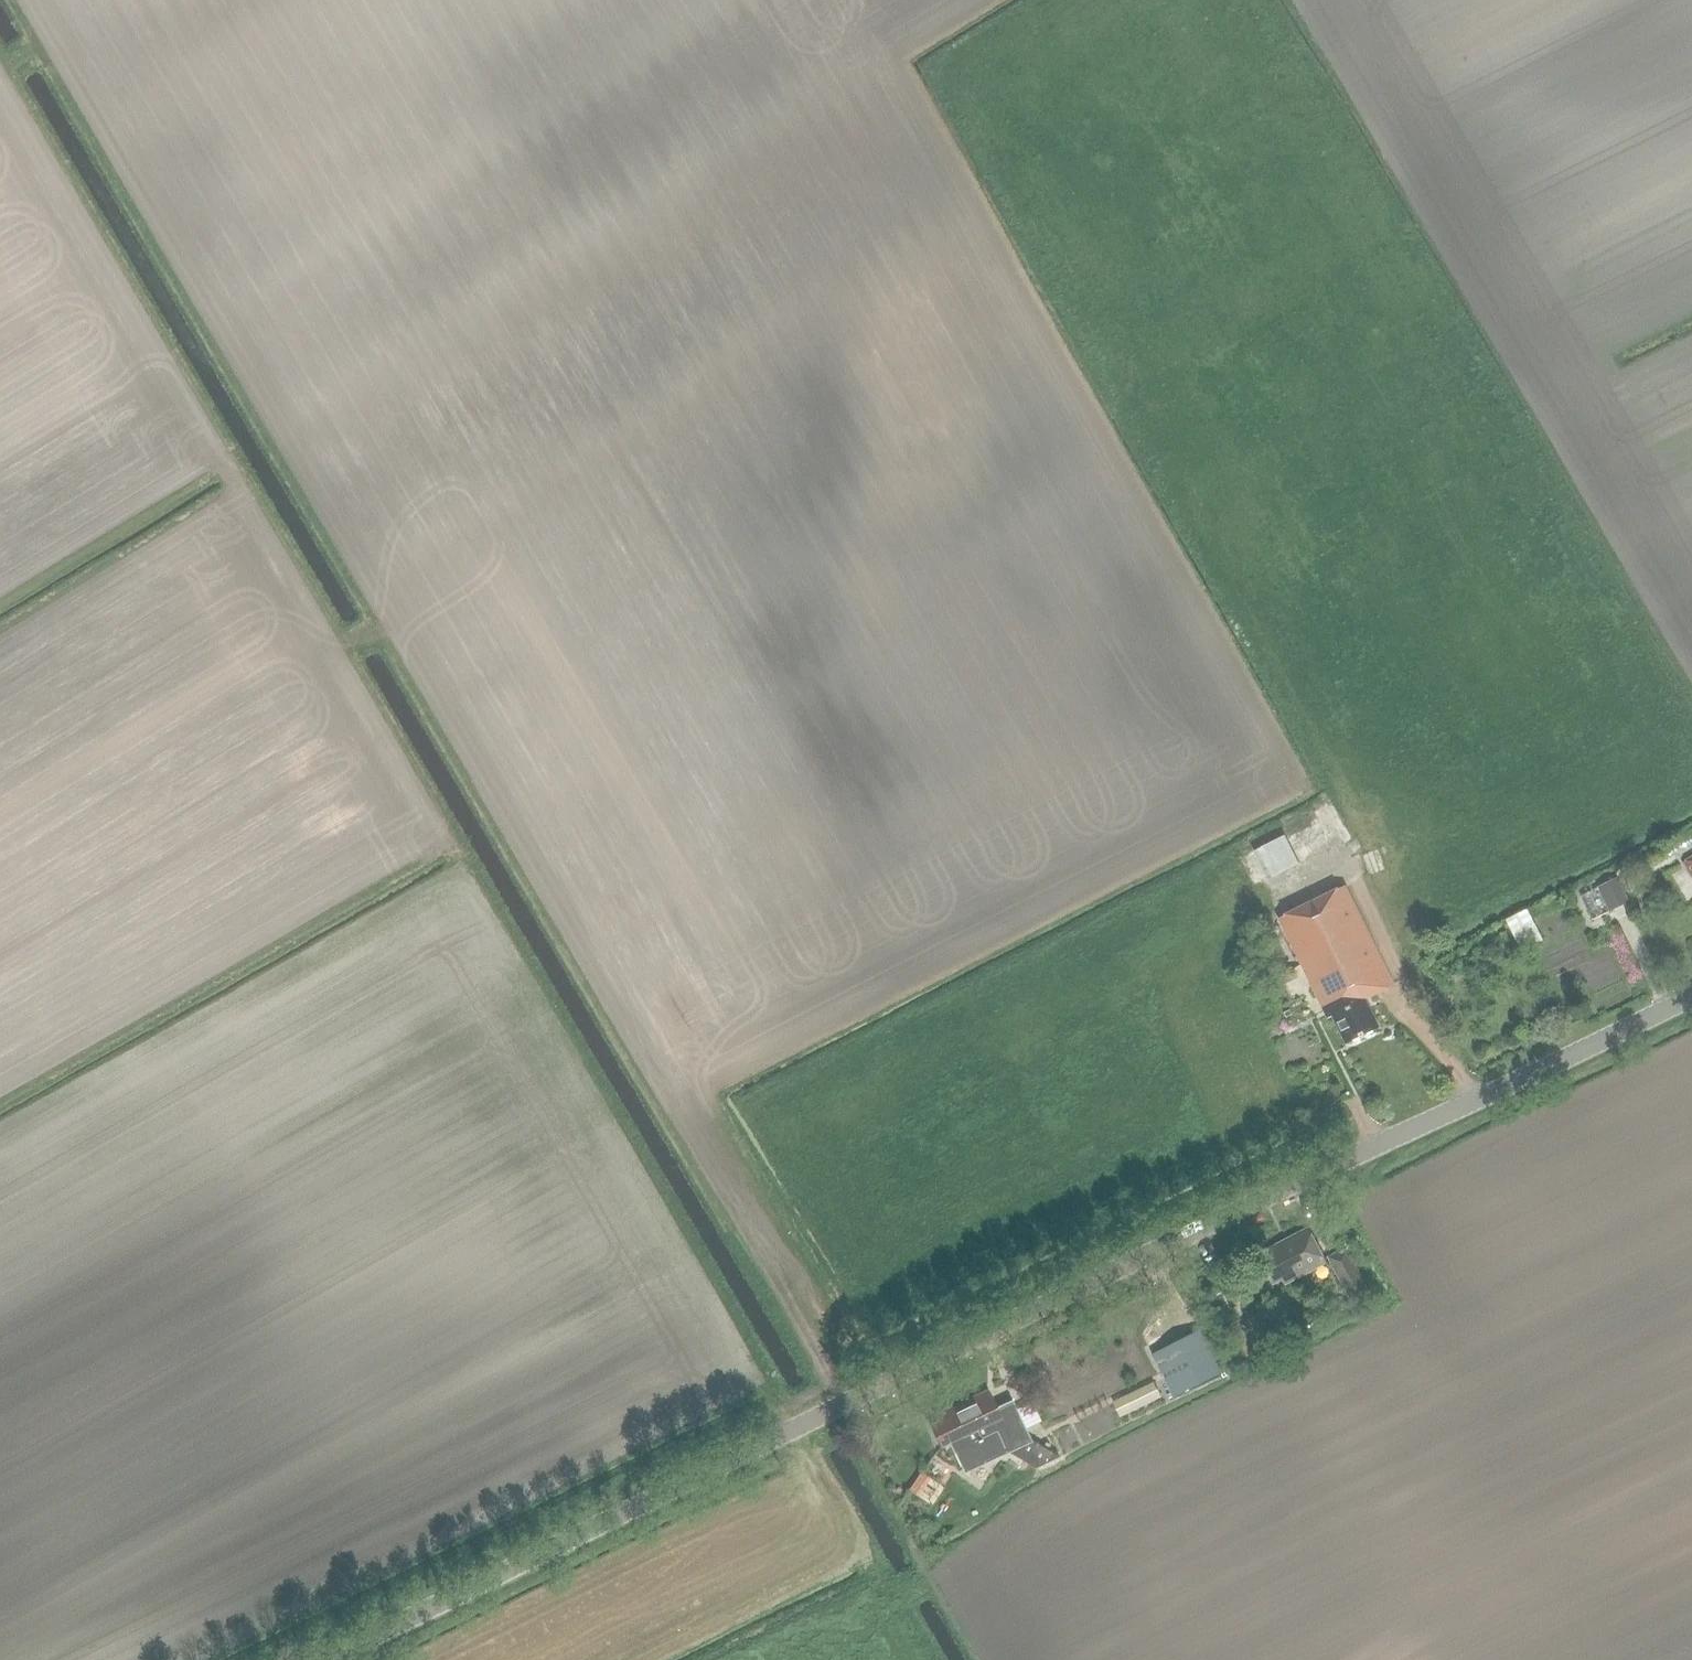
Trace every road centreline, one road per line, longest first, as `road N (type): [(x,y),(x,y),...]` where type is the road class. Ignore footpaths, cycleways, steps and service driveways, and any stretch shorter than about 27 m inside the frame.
road 1 (tertiary): [(321,1659),(1691,994)]

